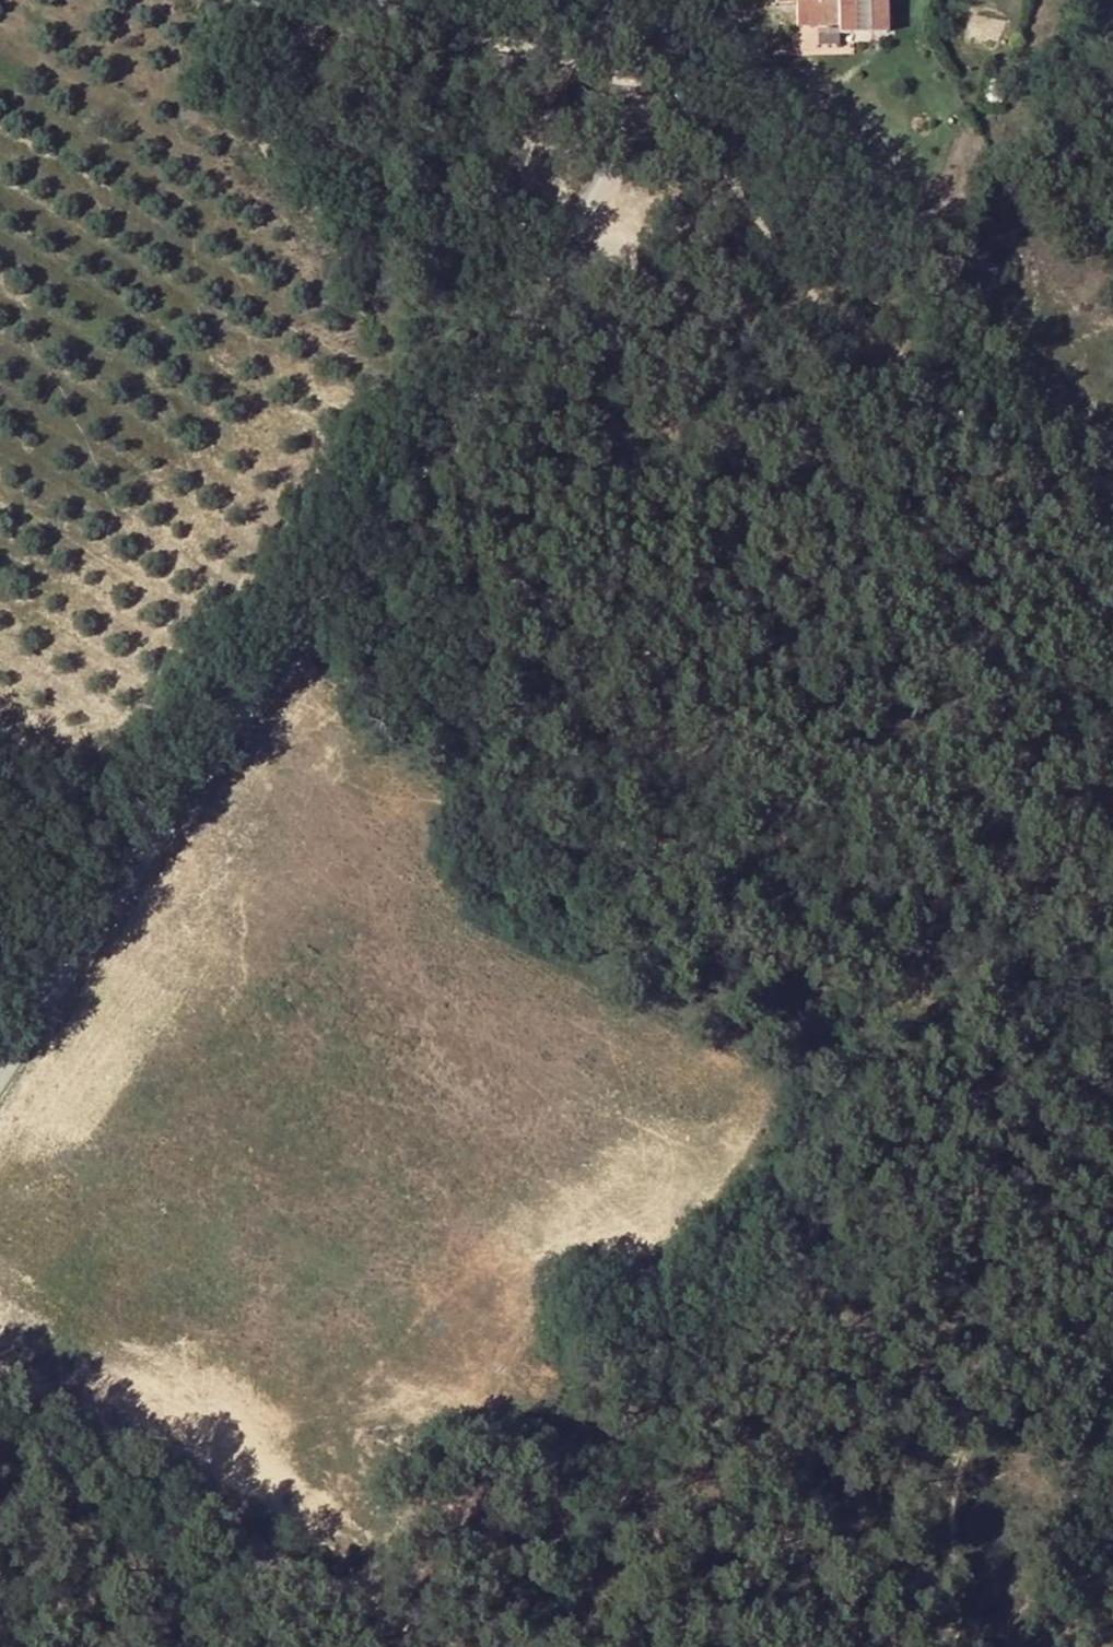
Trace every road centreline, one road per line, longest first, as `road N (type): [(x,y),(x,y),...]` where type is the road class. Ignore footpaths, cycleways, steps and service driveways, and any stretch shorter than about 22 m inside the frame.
road 1 (unclassified): [(0,1074),(305,624),(527,329),(660,80)]

